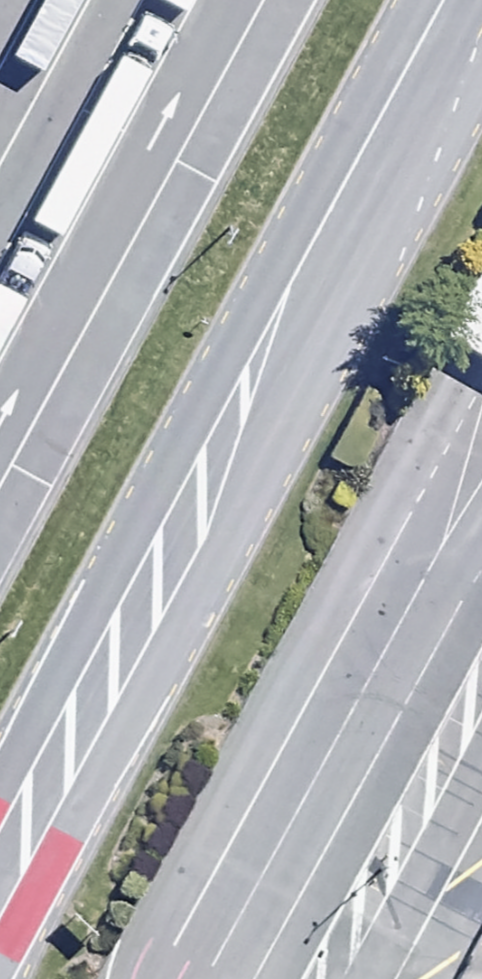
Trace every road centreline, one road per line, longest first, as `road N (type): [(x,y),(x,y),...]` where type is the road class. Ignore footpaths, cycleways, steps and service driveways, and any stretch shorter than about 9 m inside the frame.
road 1 (unclassified): [(389,96),(337,310),(0,971)]
road 2 (unclassified): [(0,769),(268,265),(389,96)]

